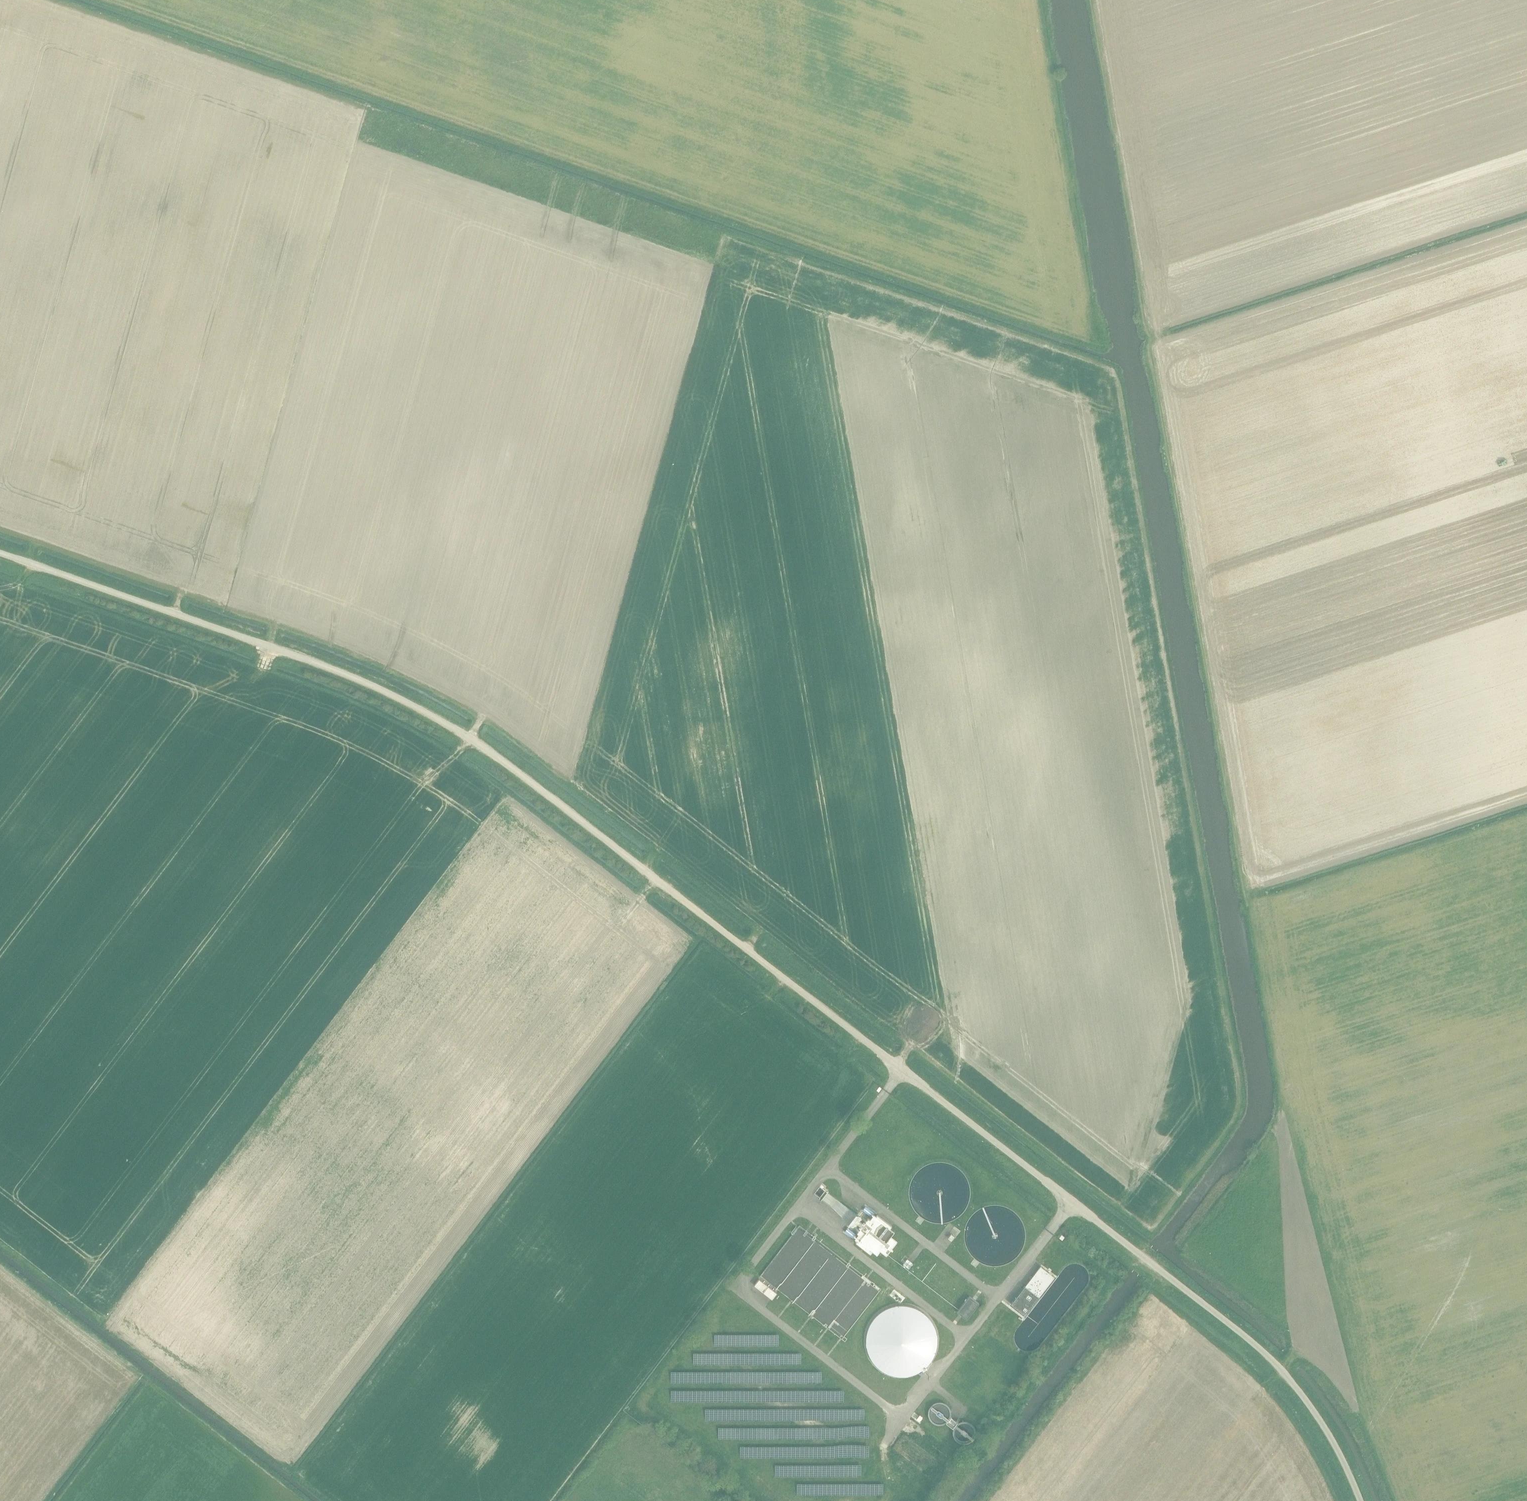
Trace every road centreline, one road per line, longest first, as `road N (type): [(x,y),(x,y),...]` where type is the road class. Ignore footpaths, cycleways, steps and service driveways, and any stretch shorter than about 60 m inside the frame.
road 1 (unclassified): [(1074,1204),(457,728),(286,649),(0,552)]
road 2 (unclassified): [(1359,1500),(1317,1416),(1277,1365),(1074,1204)]

